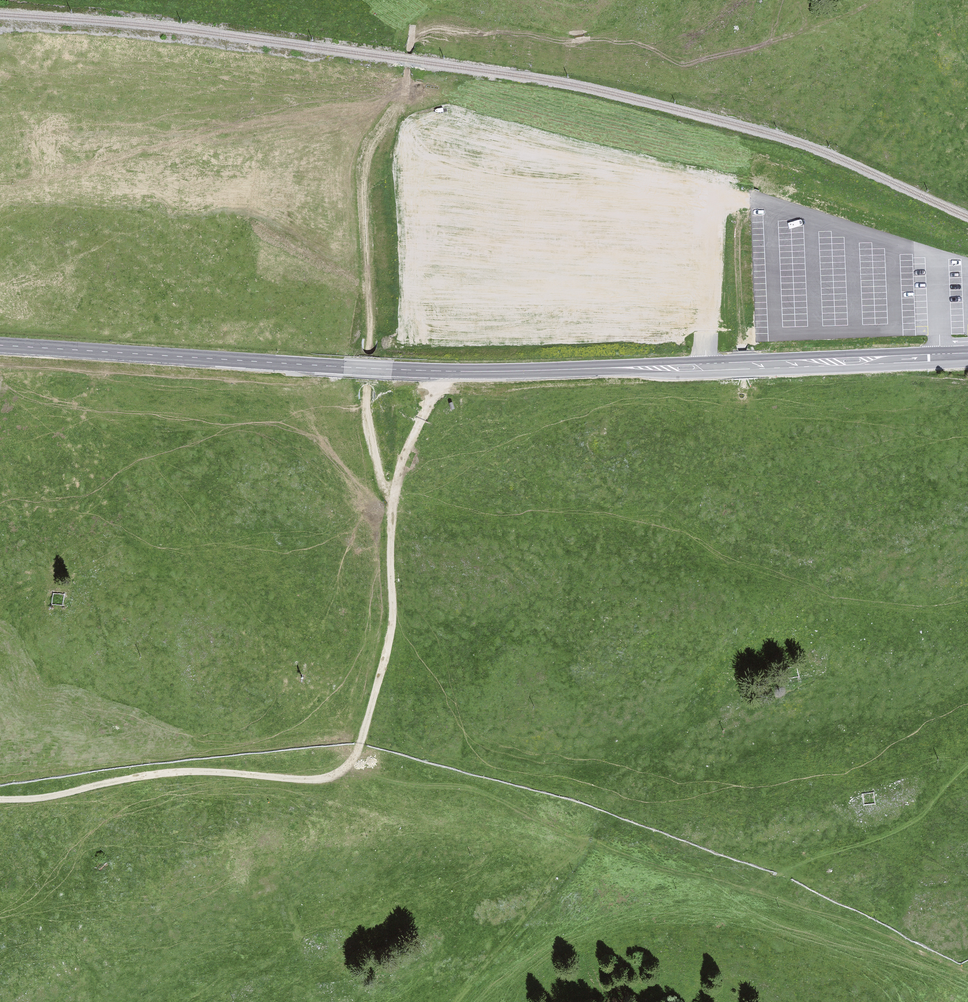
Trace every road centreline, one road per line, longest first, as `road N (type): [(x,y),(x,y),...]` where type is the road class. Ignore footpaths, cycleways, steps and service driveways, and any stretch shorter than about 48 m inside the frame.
road 1 (secondary): [(967,353),(507,368),(0,343)]
road 2 (track): [(413,26),(405,95),(367,155),(364,178),(366,414),(392,499)]
road 3 (track): [(766,892),(580,838),(494,797),(341,773)]
road 4 (track): [(341,773),(360,744),(388,650),(395,482),(439,367)]
road 5 (track): [(341,773),(309,781),(184,772),(0,799)]
road 6 (track): [(772,207),(742,202),(744,398)]
road 7 (track): [(967,976),(766,892)]

